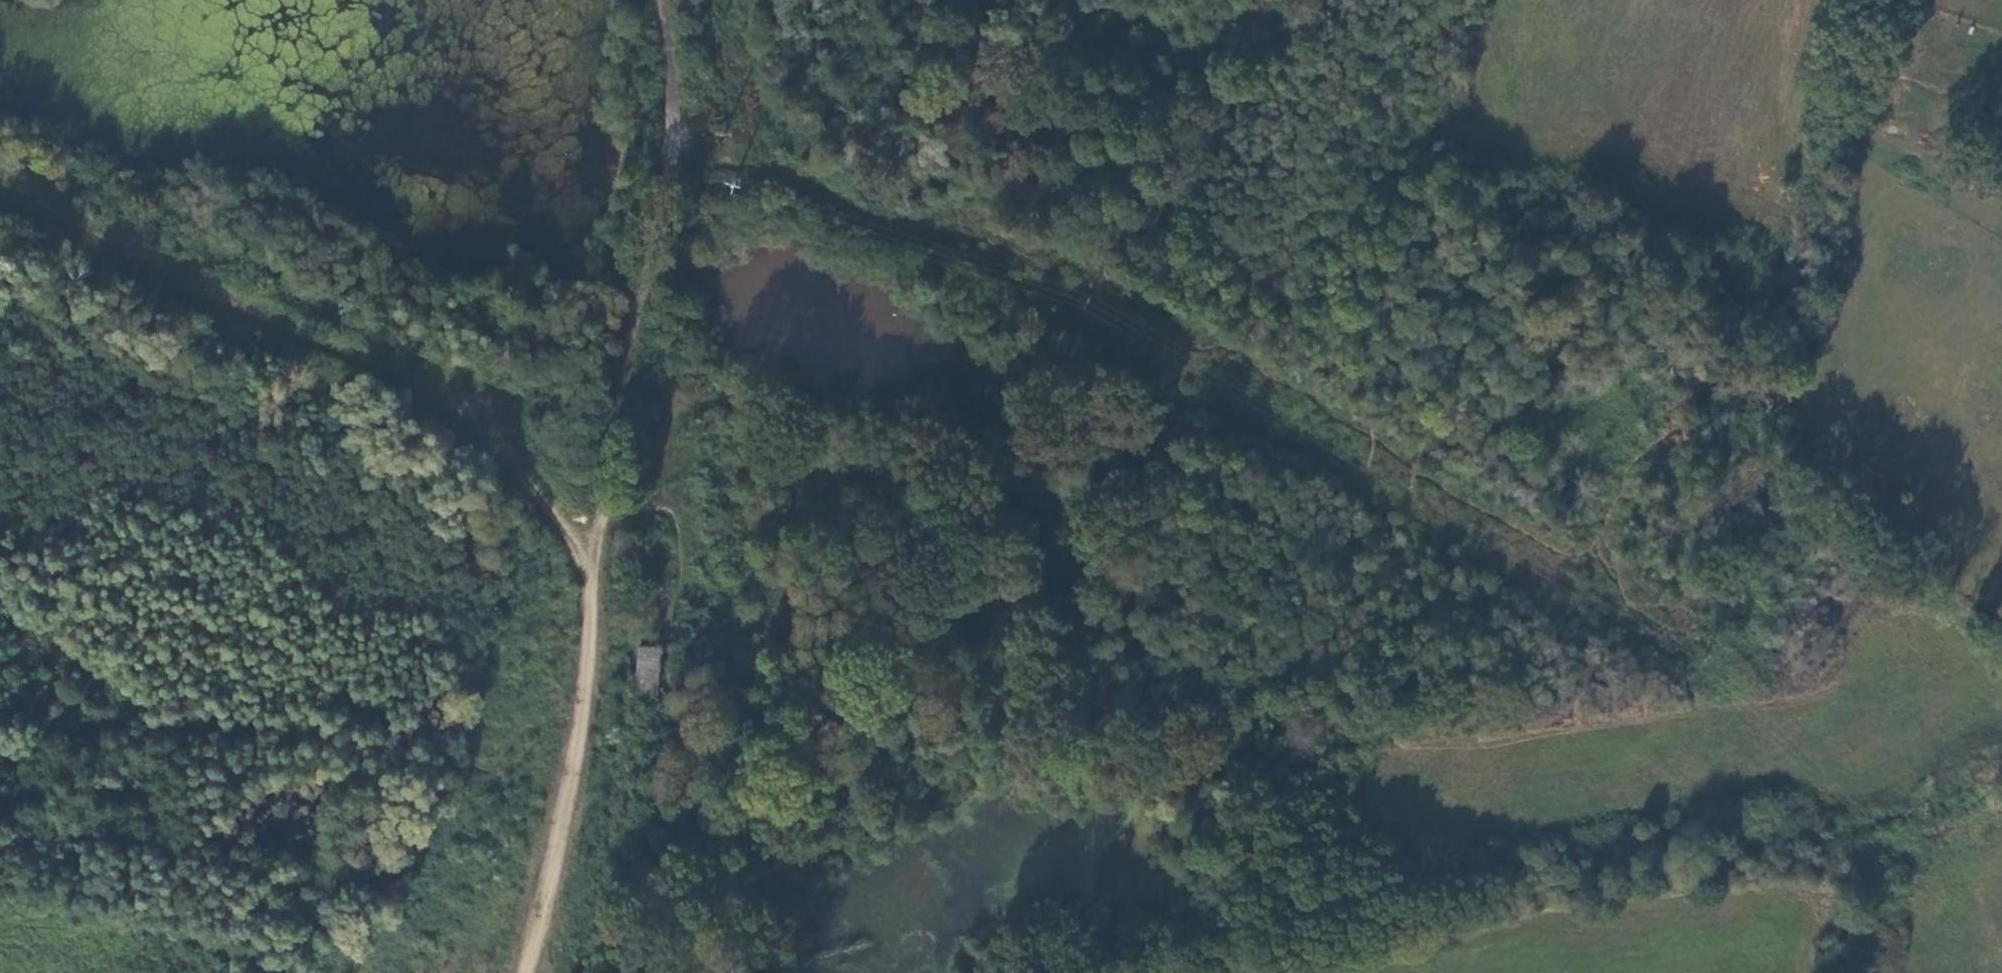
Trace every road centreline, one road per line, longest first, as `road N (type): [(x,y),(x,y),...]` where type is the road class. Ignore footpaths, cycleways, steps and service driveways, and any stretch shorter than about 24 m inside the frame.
road 1 (track): [(0,170),(215,287),(453,399),(544,504),(588,571),(592,643),(526,972)]
road 2 (track): [(588,571),(668,191),(682,77),(673,0)]

